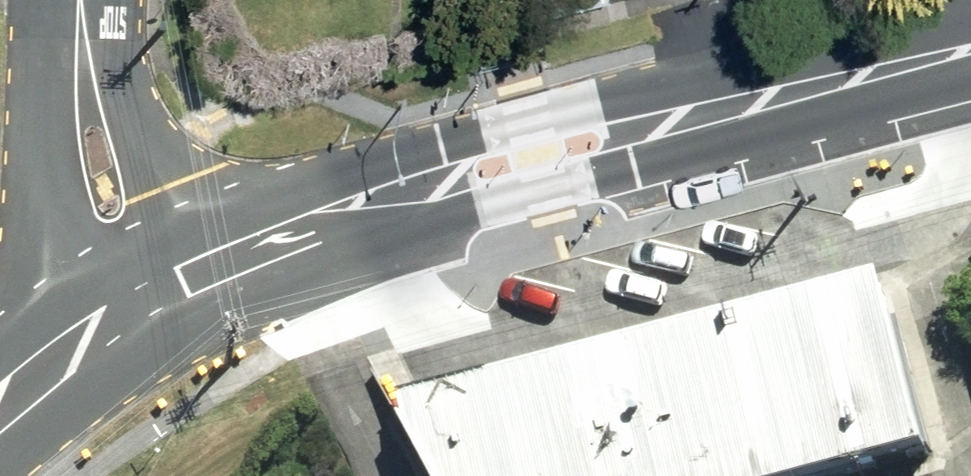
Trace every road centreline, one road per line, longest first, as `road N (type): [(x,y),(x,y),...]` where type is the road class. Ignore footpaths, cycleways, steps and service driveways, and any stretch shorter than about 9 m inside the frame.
road 1 (secondary): [(970,52),(669,122)]
road 2 (tertiary): [(144,299),(110,205),(90,109),(79,0)]
road 3 (secondary): [(415,190),(467,136),(599,102),(669,122)]
road 4 (residential): [(970,135),(916,229),(970,396)]
road 5 (secondary): [(669,122),(606,174),(498,203),(415,190)]
road 6 (residential): [(393,475),(327,372),(267,247)]
road 7 (secondary): [(144,299),(0,409)]
road 8 (secondary): [(415,190),(267,247)]
road 9 (secondary): [(267,247),(144,299)]

